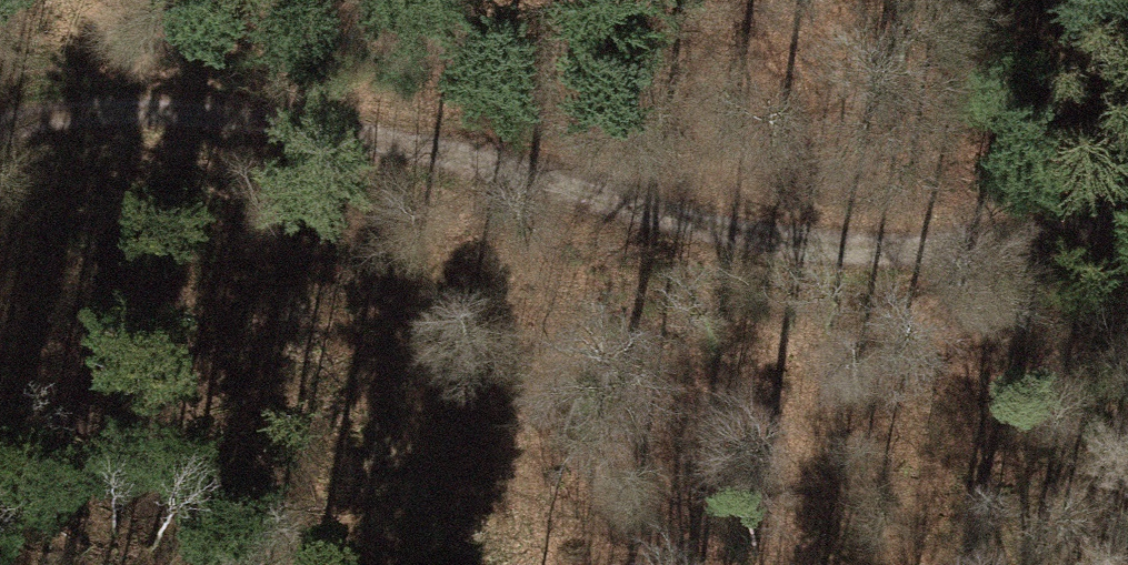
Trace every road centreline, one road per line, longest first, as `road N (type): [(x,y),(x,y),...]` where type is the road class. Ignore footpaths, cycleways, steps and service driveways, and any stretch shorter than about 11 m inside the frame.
road 1 (track): [(0,116),(121,109),(271,124),(449,159),(821,253),(883,259),(1058,239),(1127,218)]
road 2 (track): [(526,564),(520,488),(540,418),(611,356),(821,253)]

